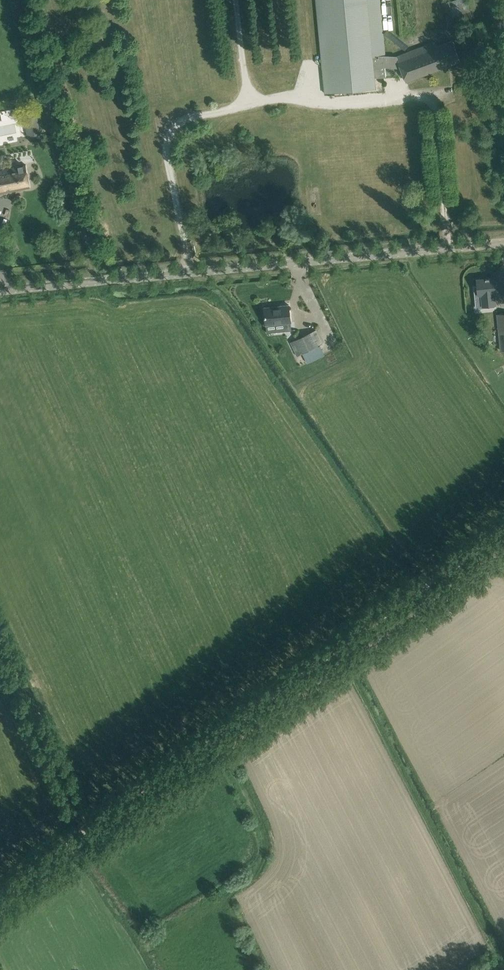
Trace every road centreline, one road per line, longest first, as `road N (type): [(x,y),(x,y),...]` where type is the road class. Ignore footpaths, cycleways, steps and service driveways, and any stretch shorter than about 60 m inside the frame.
road 1 (track): [(503,521),(0,876)]
road 2 (unclassified): [(0,292),(503,243)]

